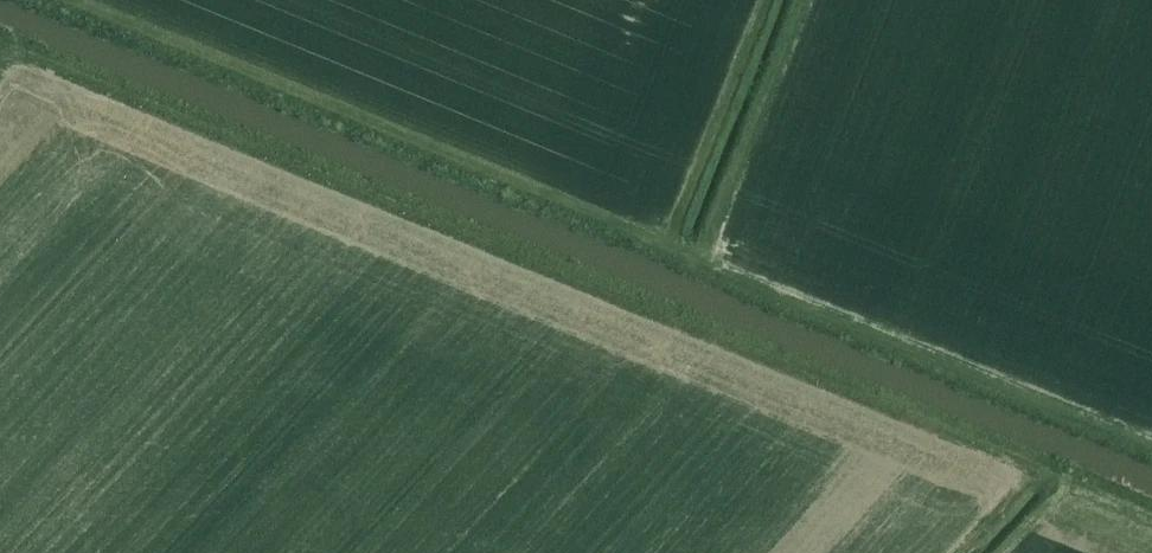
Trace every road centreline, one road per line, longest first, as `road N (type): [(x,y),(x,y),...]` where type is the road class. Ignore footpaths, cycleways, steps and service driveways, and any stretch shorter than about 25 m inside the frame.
road 1 (track): [(0,49),(1151,531)]
road 2 (track): [(1151,439),(72,0)]

